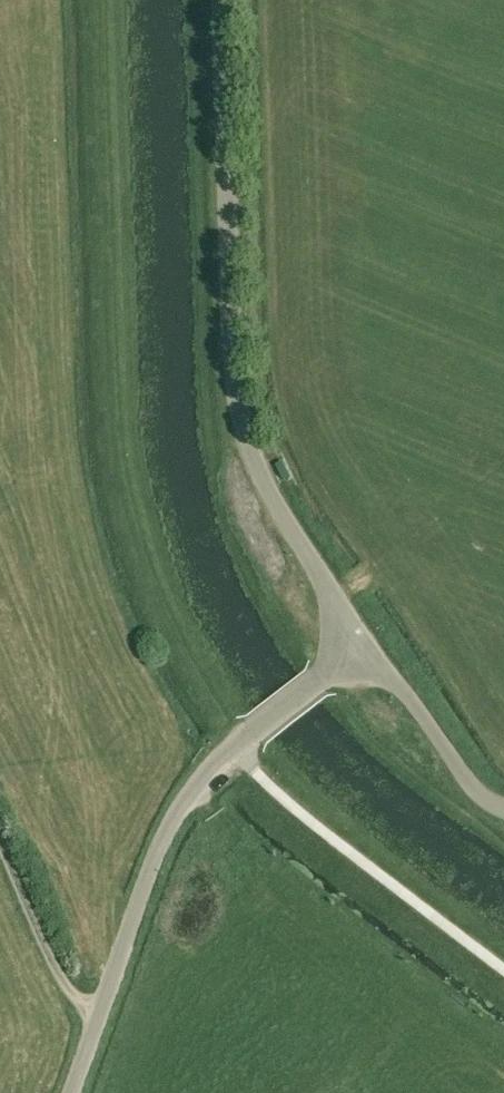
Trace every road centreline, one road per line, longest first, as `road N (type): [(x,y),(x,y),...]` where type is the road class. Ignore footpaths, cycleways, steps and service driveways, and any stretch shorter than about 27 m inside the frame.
road 1 (tertiary): [(73,1092),(178,811),(240,746),(331,675),(347,630),(255,469),(236,398),(223,0)]

